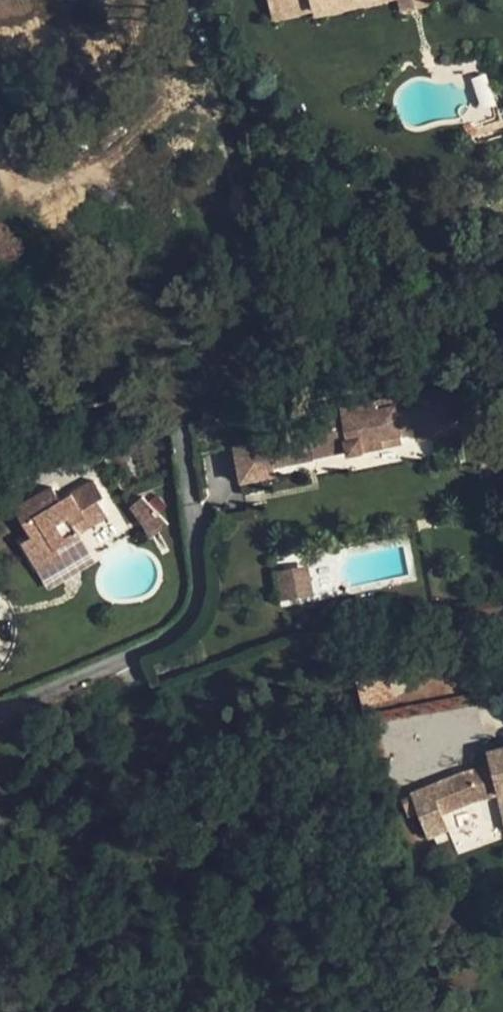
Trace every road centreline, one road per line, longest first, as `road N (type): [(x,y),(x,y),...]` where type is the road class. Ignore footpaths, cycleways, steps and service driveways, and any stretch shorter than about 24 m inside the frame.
road 1 (residential): [(0,717),(168,638),(193,602),(179,410)]
road 2 (residential): [(57,1011),(0,834)]

